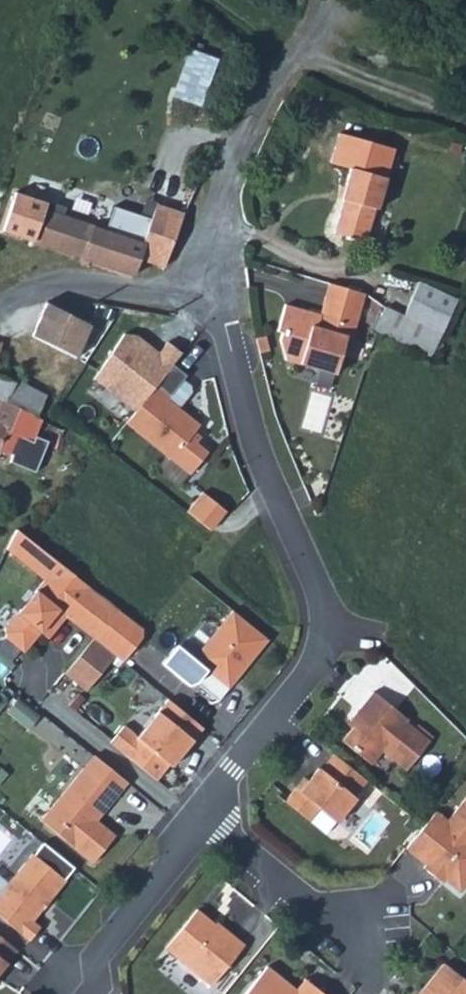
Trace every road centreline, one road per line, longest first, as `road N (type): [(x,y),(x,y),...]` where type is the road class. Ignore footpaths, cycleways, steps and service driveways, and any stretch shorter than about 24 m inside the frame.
road 1 (unclassified): [(214,296),(258,449),(326,613),(325,639),(312,670),(227,768),(203,817),(104,949),(92,993)]
road 2 (unclassified): [(214,296),(233,188),(256,128),(323,12)]
road 3 (unclassified): [(0,307),(76,287),(214,296)]
road 4 (track): [(465,127),(299,52)]

